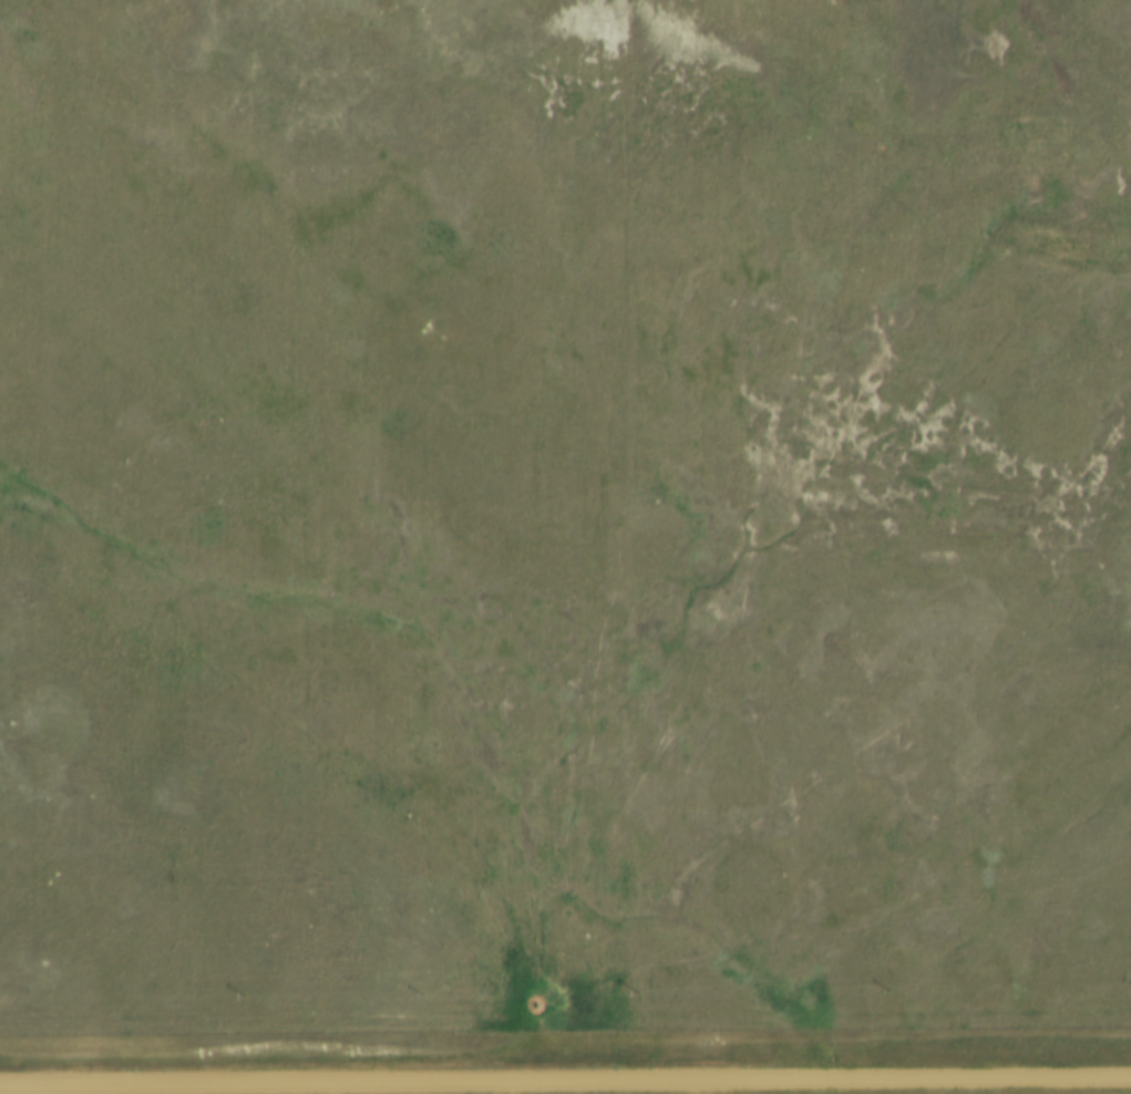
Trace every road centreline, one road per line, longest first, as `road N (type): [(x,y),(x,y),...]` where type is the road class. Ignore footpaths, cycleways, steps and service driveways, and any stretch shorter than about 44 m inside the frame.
road 1 (residential): [(2,1093),(1130,1080)]

